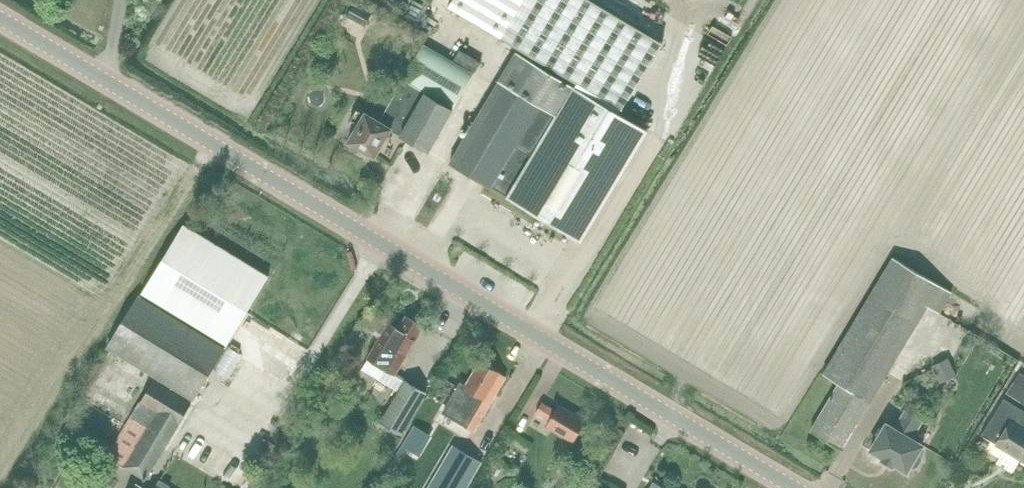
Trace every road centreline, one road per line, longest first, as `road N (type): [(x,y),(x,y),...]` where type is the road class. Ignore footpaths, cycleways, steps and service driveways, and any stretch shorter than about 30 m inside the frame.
road 1 (unclassified): [(791,487),(0,20)]

